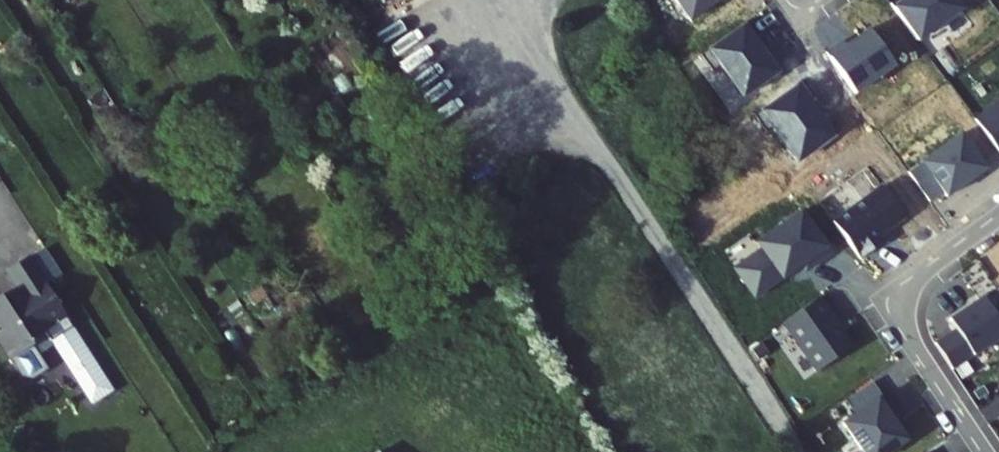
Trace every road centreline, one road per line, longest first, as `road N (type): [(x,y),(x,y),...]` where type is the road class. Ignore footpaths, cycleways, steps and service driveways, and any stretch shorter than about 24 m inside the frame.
road 1 (residential): [(987,451),(903,320),(909,295),(928,273),(998,222)]

